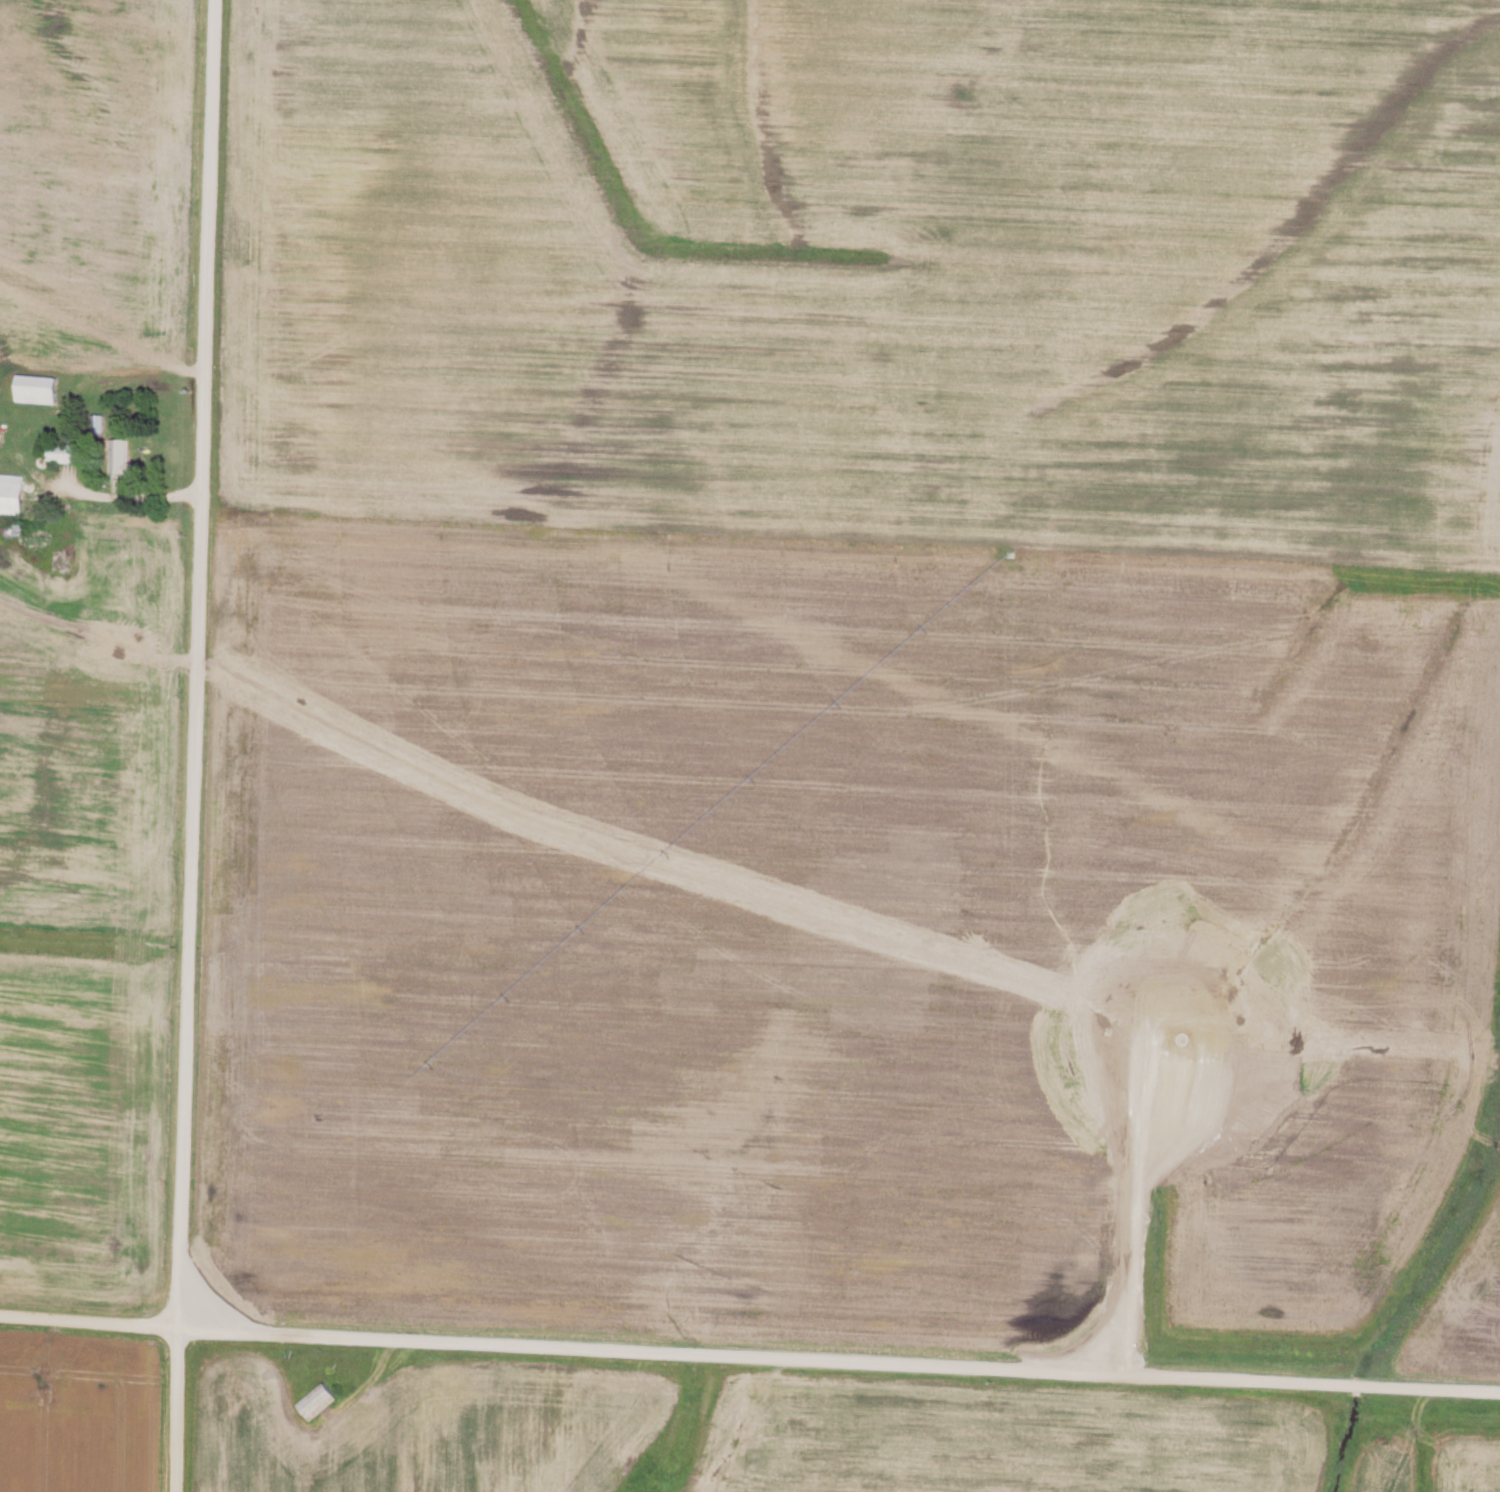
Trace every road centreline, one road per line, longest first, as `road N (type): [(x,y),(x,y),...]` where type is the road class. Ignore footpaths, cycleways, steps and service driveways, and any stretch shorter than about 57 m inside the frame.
road 1 (residential): [(1499,1392),(0,1314)]
road 2 (residential): [(177,1491),(217,0)]

